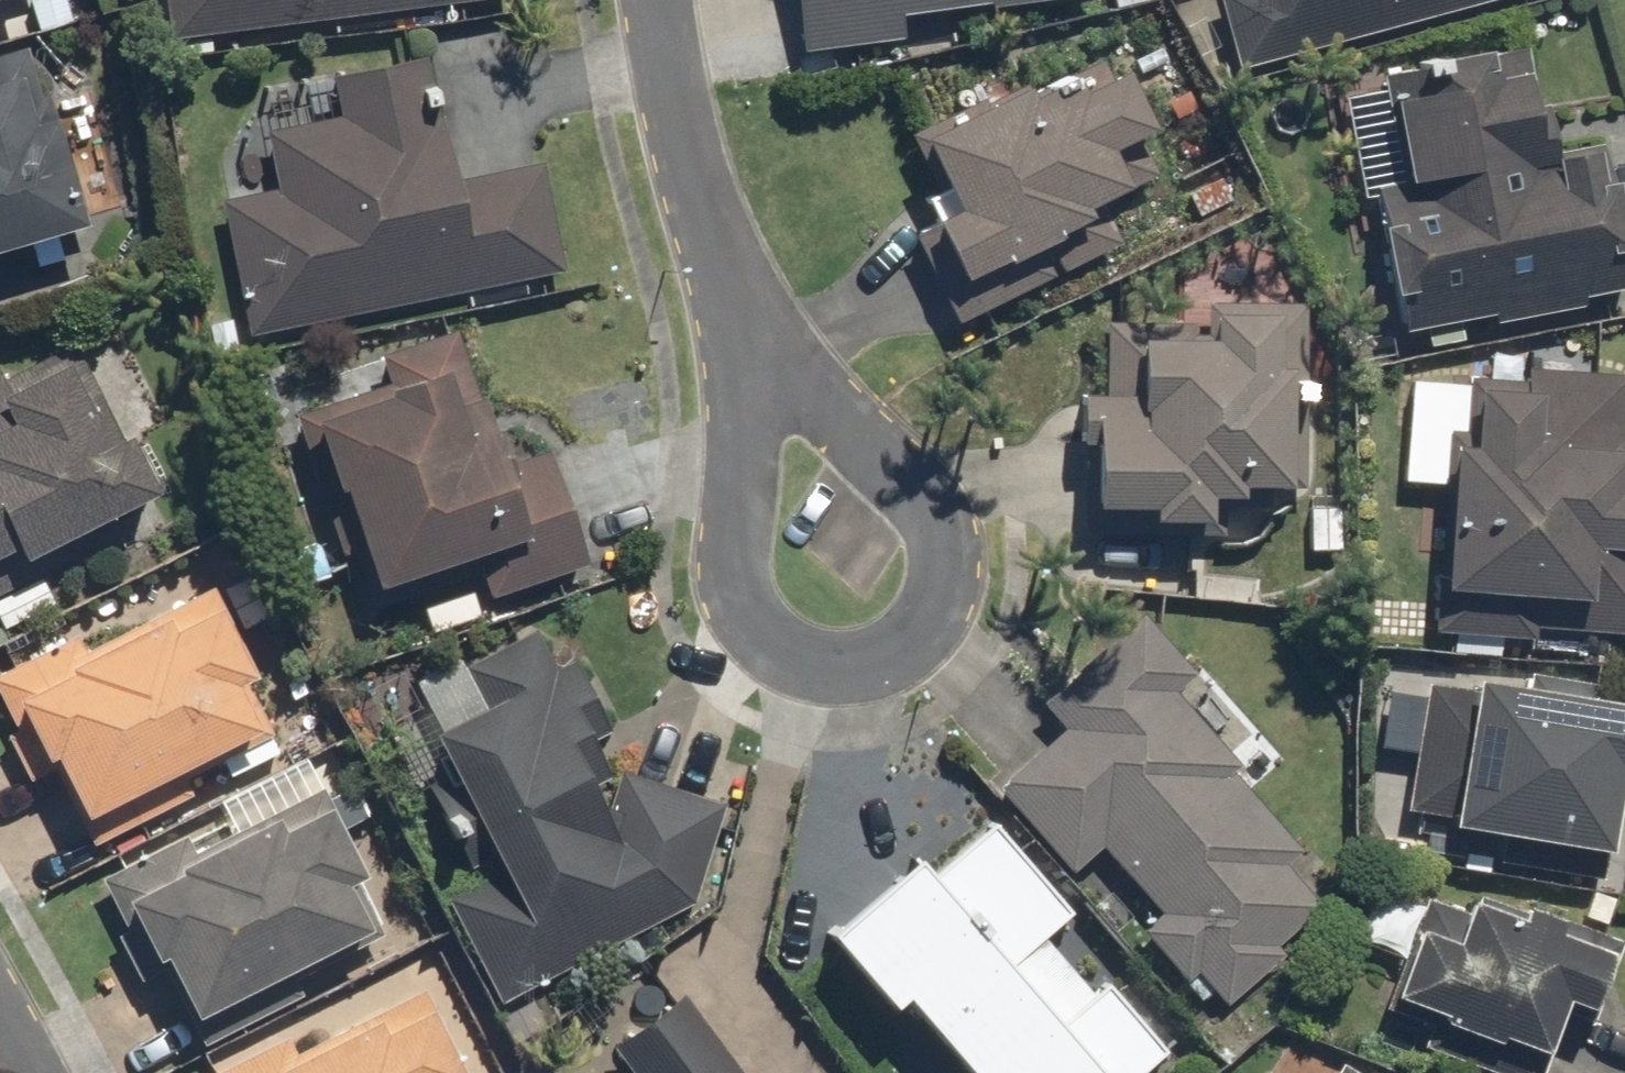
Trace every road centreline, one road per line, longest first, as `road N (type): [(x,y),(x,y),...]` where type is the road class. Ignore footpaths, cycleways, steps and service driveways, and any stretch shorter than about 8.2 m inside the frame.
road 1 (residential): [(746,330),(847,433),(908,473),(946,538),(947,600),(932,635),(862,671),(807,664),(750,611),(731,521),(732,456)]
road 2 (residential): [(659,0),(664,77),(746,330)]
road 3 (residential): [(732,456),(746,330)]

